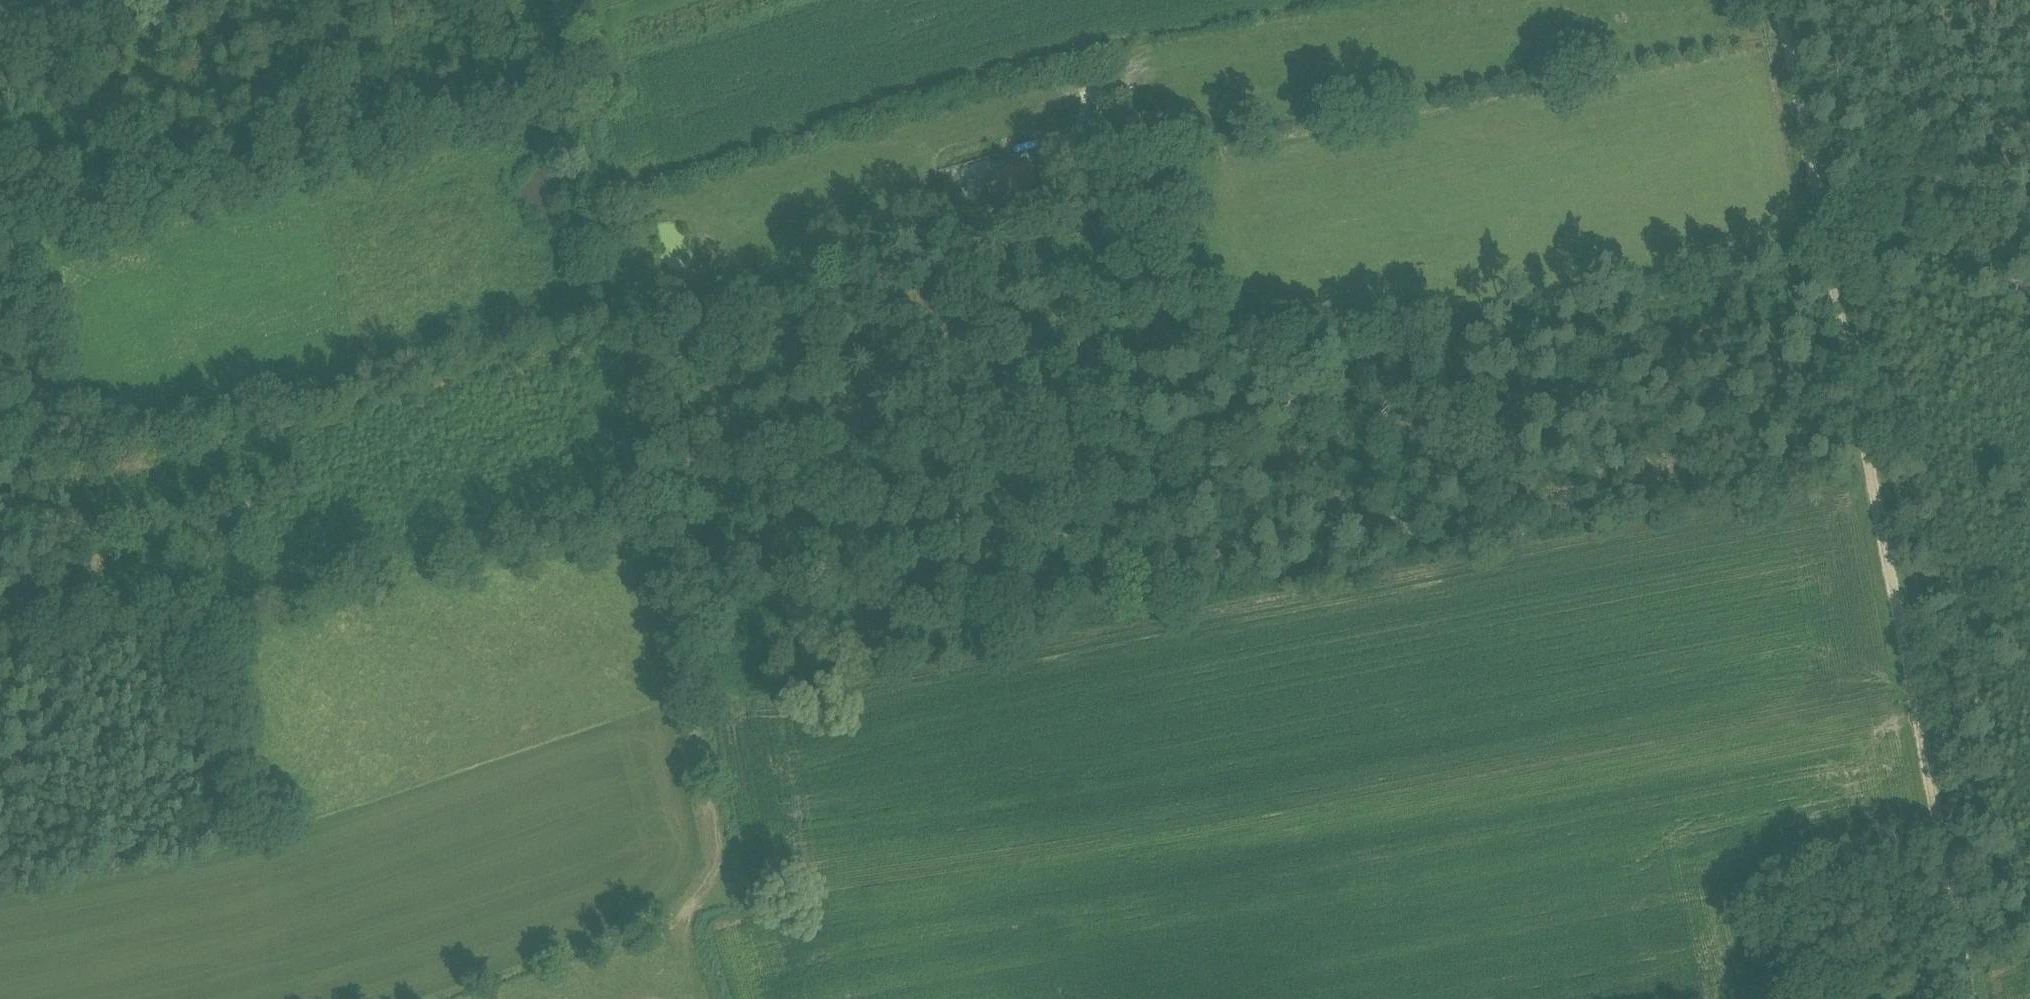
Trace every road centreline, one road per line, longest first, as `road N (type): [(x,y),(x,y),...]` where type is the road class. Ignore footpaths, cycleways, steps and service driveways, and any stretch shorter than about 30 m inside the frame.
road 1 (track): [(1841,303),(1182,418),(691,527)]
road 2 (track): [(1973,998),(1822,215)]
road 3 (track): [(1822,215),(1780,0)]

